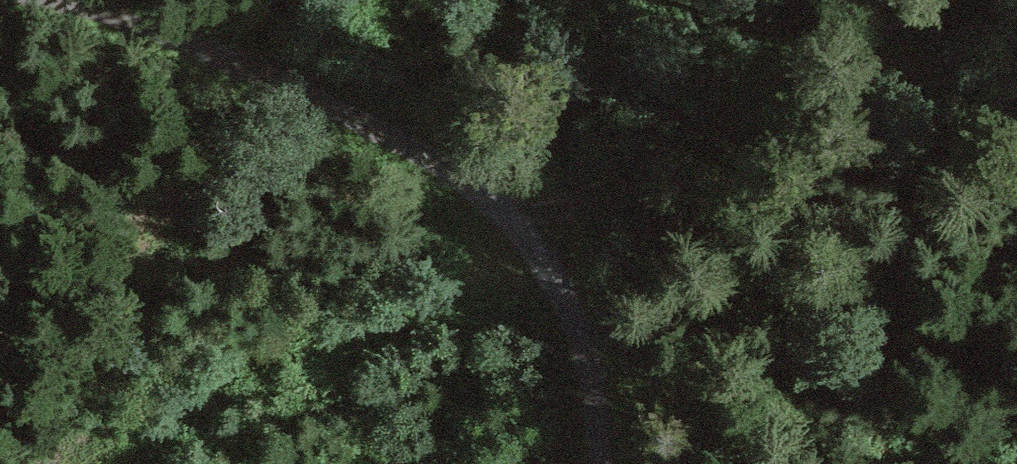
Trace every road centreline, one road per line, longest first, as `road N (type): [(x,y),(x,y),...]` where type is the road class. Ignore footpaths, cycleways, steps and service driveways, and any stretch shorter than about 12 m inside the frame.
road 1 (track): [(112,463),(183,403),(263,360),(433,300),(903,0)]
road 2 (track): [(595,463),(591,386),(577,339),(527,239),(493,203),(431,156),(52,0)]

